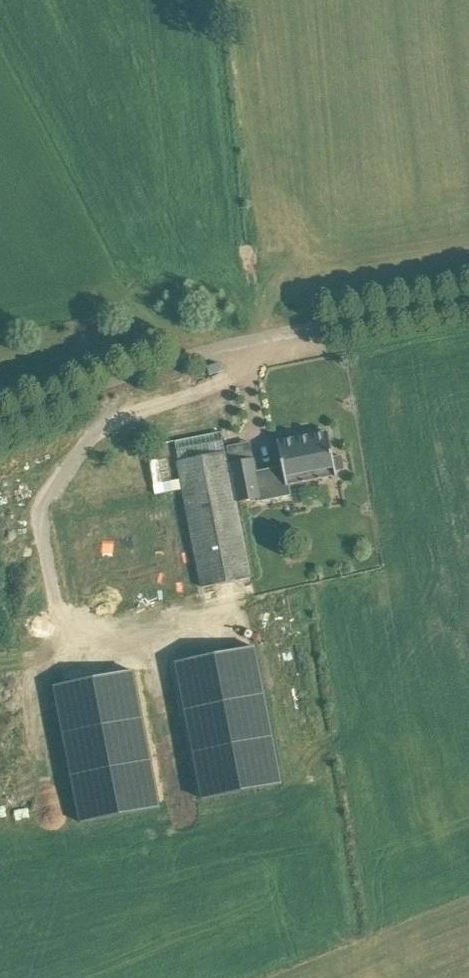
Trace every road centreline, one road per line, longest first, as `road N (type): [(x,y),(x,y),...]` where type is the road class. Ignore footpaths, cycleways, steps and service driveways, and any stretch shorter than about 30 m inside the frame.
road 1 (unclassified): [(0,423),(250,338),(468,298)]

